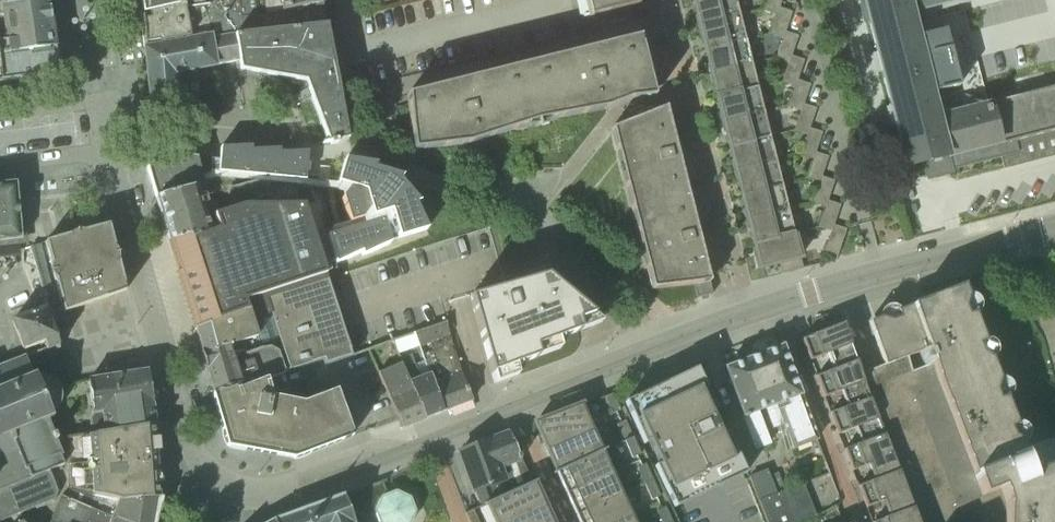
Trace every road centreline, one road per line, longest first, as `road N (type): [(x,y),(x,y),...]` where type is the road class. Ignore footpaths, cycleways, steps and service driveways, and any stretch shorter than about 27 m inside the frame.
road 1 (residential): [(227,486),(249,494),(299,486),(515,407),(773,300),(1054,228)]
road 2 (residential): [(227,486),(204,473),(195,456),(117,184),(104,101)]

